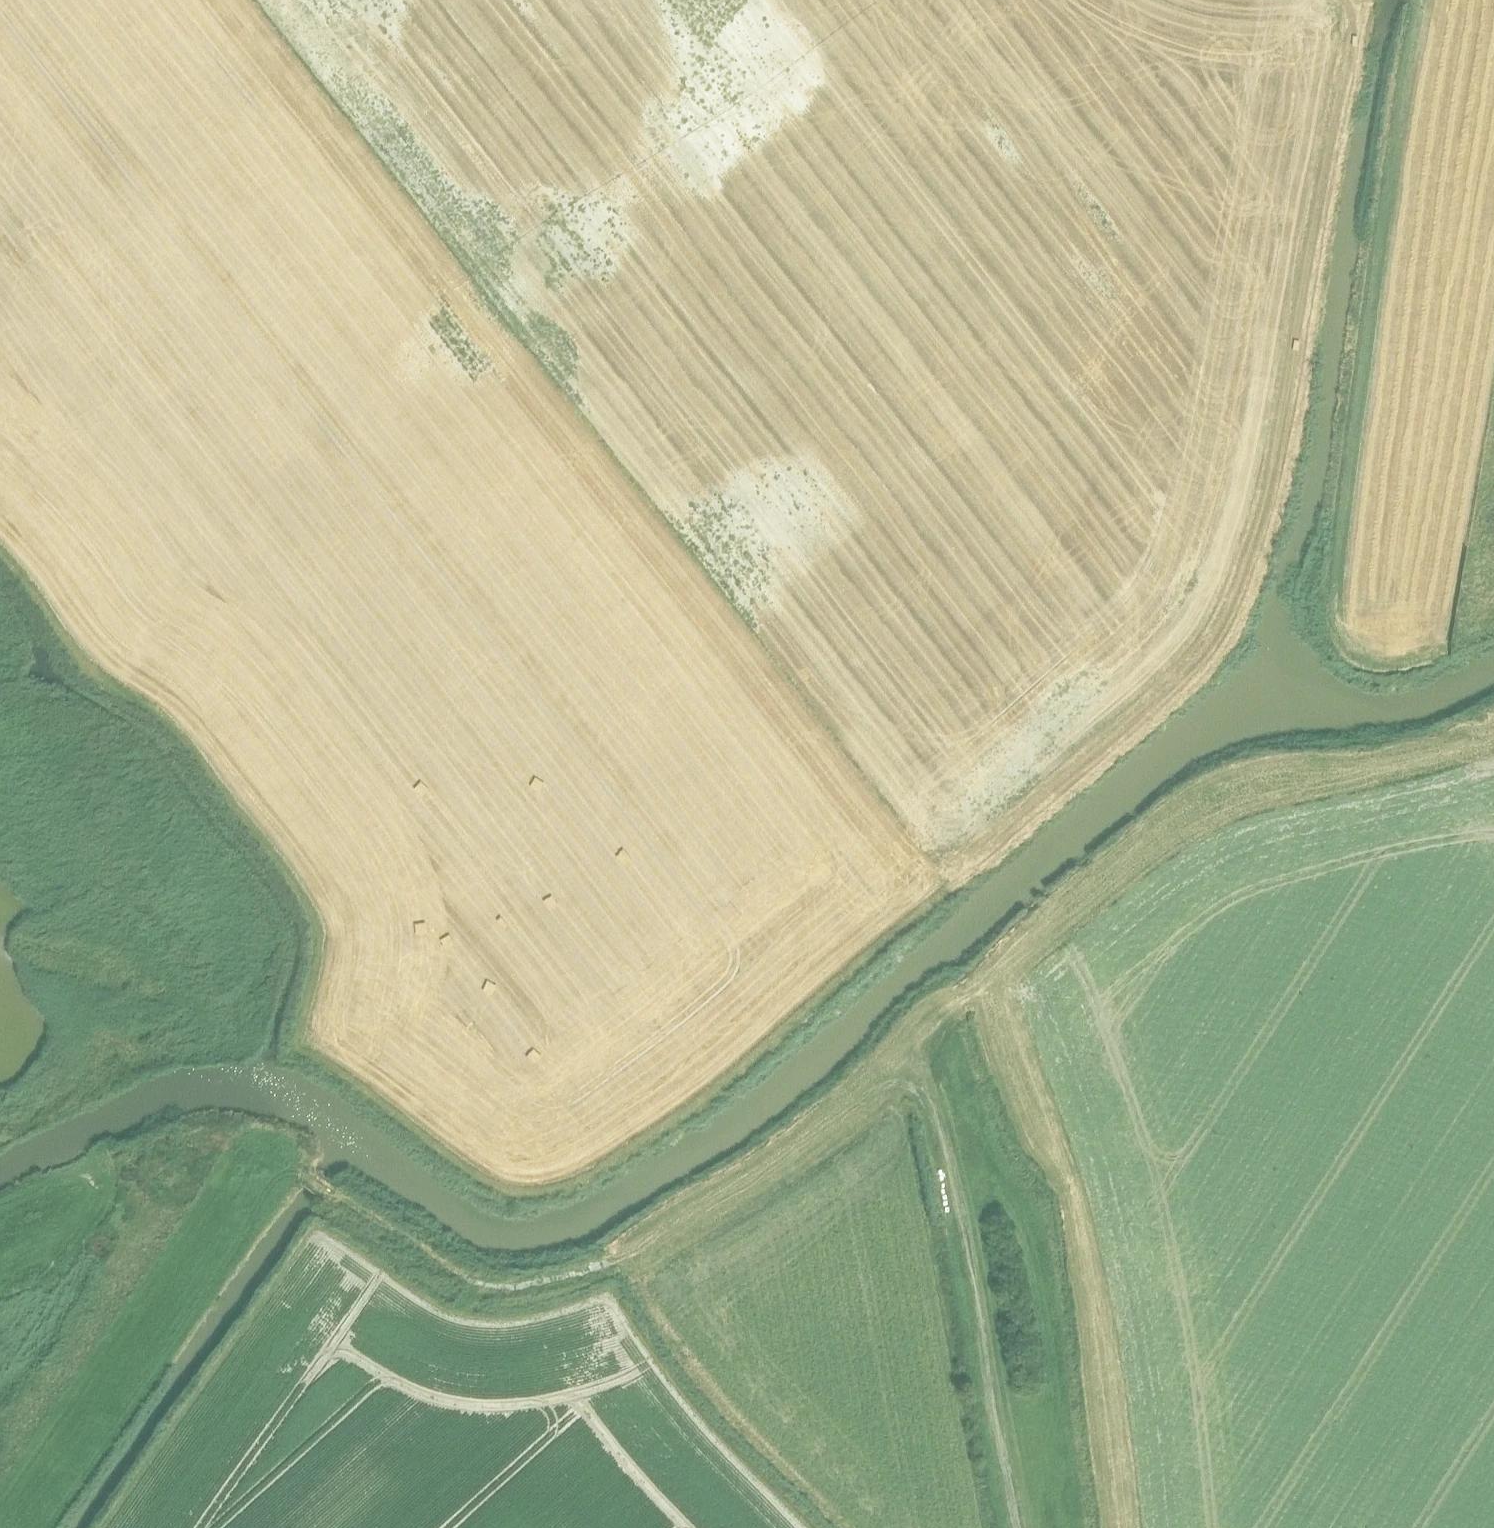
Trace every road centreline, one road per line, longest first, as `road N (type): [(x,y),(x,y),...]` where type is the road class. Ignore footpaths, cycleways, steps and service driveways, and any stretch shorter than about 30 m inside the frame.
road 1 (track): [(1023,1527),(956,1155),(940,1097),(903,1087),(836,1124),(766,1181),(631,1255),(516,1293),(475,1287),(288,1167),(263,1168),(128,1323),(0,1519)]

